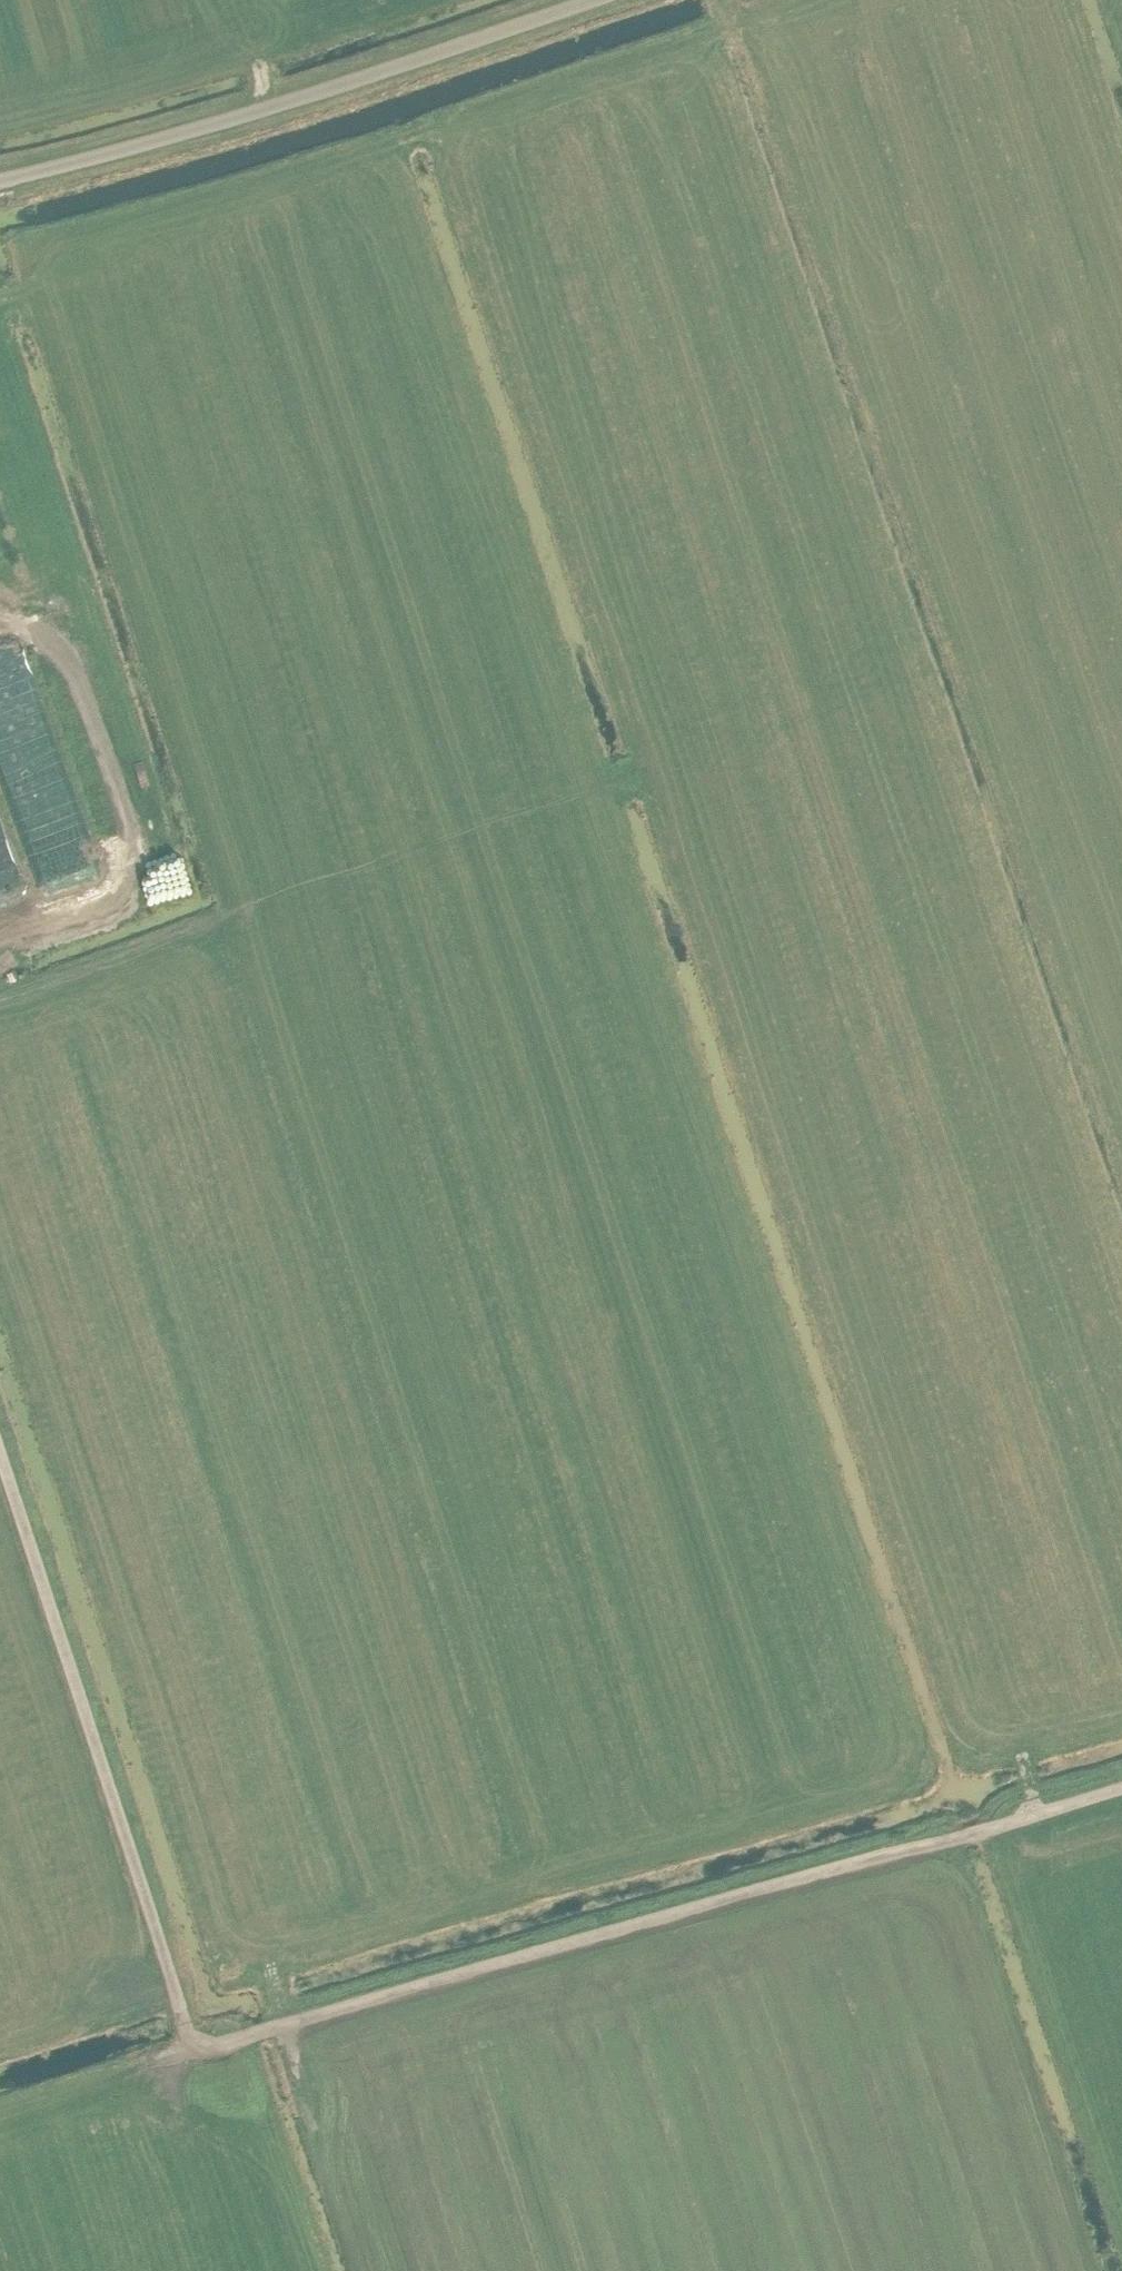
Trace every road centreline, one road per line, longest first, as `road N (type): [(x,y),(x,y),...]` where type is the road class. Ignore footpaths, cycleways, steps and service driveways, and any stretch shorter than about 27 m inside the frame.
road 1 (unclassified): [(589,0),(327,89),(0,179)]

